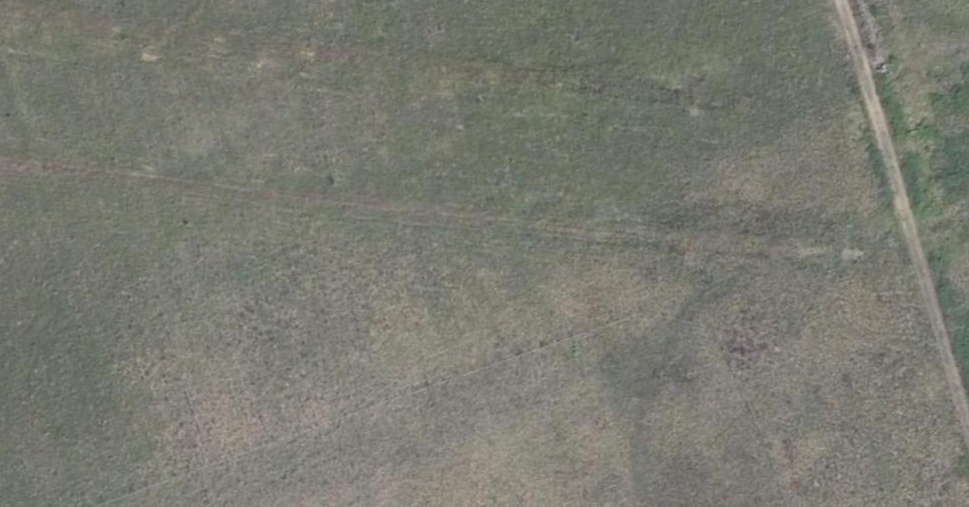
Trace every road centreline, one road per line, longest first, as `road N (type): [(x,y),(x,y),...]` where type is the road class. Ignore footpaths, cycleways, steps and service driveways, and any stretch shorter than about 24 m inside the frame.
road 1 (primary): [(0,96),(170,110),(427,150),(741,217),(968,286)]
road 2 (primary): [(968,237),(554,127),(227,71),(0,48)]
road 3 (track): [(845,0),(968,406)]

